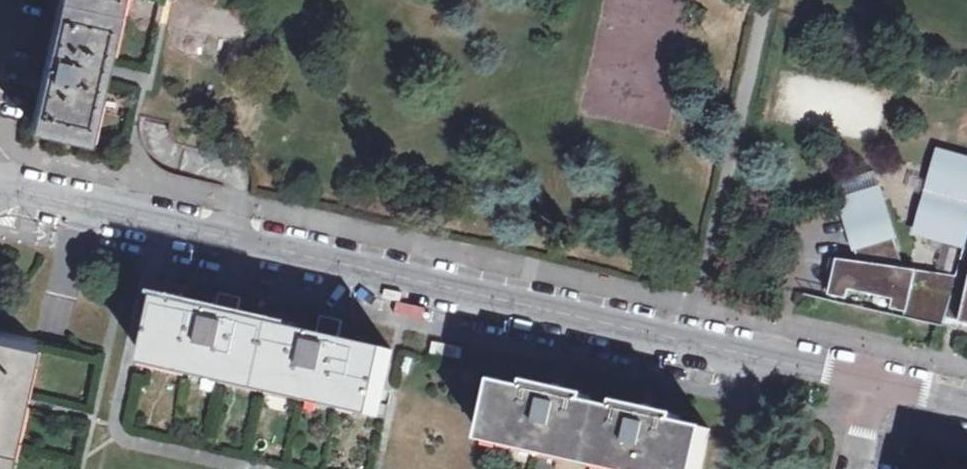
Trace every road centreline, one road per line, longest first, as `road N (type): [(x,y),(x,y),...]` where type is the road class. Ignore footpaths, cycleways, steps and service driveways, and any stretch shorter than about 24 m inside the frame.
road 1 (residential): [(872,380),(0,183)]

